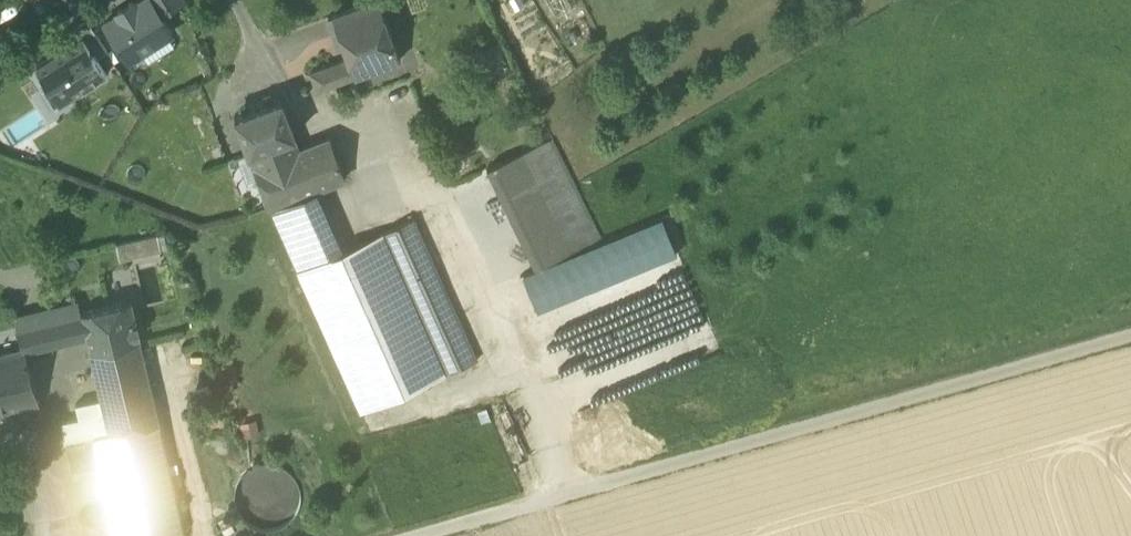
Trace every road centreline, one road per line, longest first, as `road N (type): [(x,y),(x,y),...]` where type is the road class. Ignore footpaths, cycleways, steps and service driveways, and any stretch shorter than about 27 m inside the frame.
road 1 (track): [(417,535),(1130,330)]

